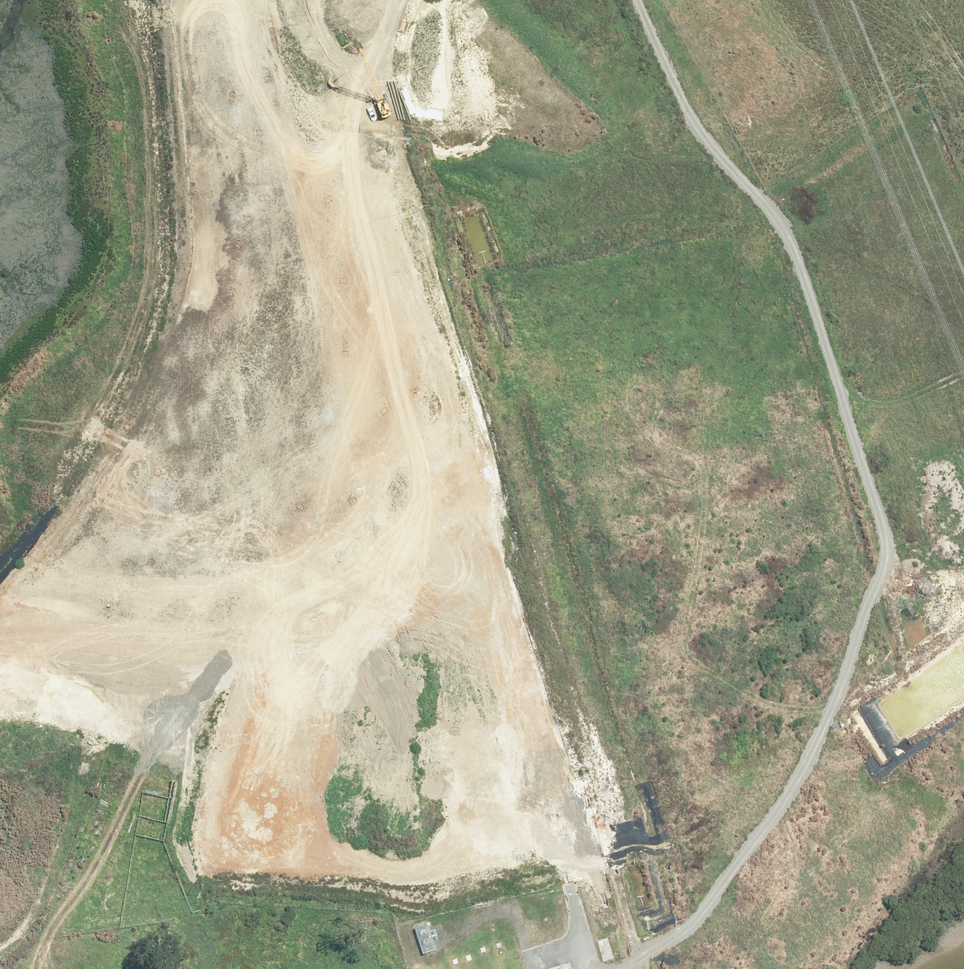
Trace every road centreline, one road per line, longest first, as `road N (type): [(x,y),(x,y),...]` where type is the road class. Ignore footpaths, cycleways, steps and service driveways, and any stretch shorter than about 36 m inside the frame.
road 1 (unknown): [(118,862),(63,673),(67,615),(189,357),(202,296),(206,80),(223,0)]
road 2 (unknown): [(492,523),(689,463),(714,440),(685,295),(630,182),(596,137),(555,117),(358,74)]
road 3 (unknown): [(556,736),(118,862),(0,909)]
road 4 (unknown): [(336,0),(492,523)]
road 5 (unknown): [(77,590),(136,619),(198,609),(492,523)]
road 6 (unknown): [(963,630),(556,736)]
road 7 (unknown): [(738,0),(827,99),(963,229)]
road 8 (unknown): [(827,99),(685,295)]
road 9 (unknown): [(492,523),(556,736)]
road 10 (unknown): [(963,314),(940,374),(942,421),(963,473)]

